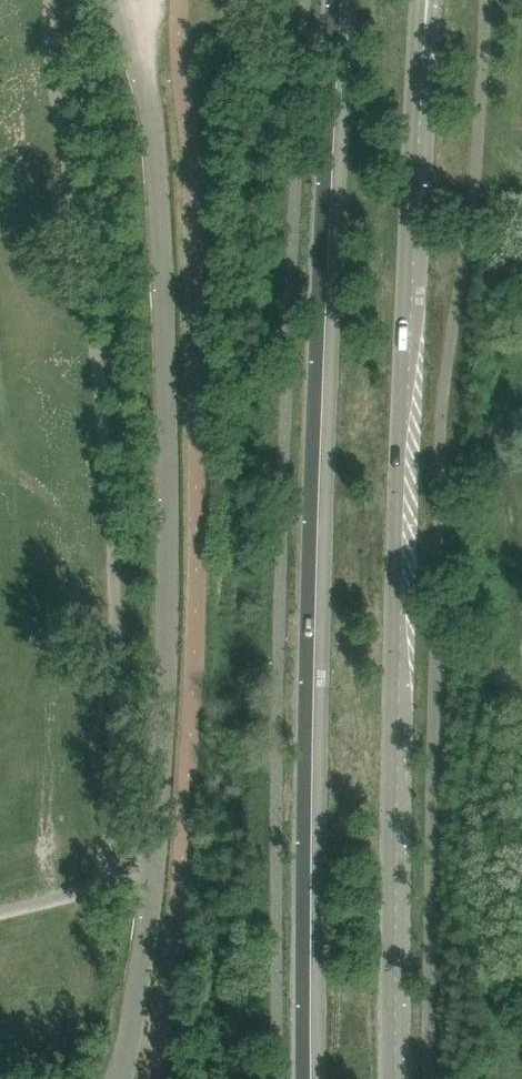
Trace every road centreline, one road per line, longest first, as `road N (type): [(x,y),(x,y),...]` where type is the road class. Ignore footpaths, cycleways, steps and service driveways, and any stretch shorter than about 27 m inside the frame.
road 1 (unclassified): [(119,1078),(143,943),(166,393),(157,162),(126,0)]
road 2 (secondary): [(397,1078),(400,459),(423,0)]
road 3 (secondary): [(341,0),(313,1078)]

